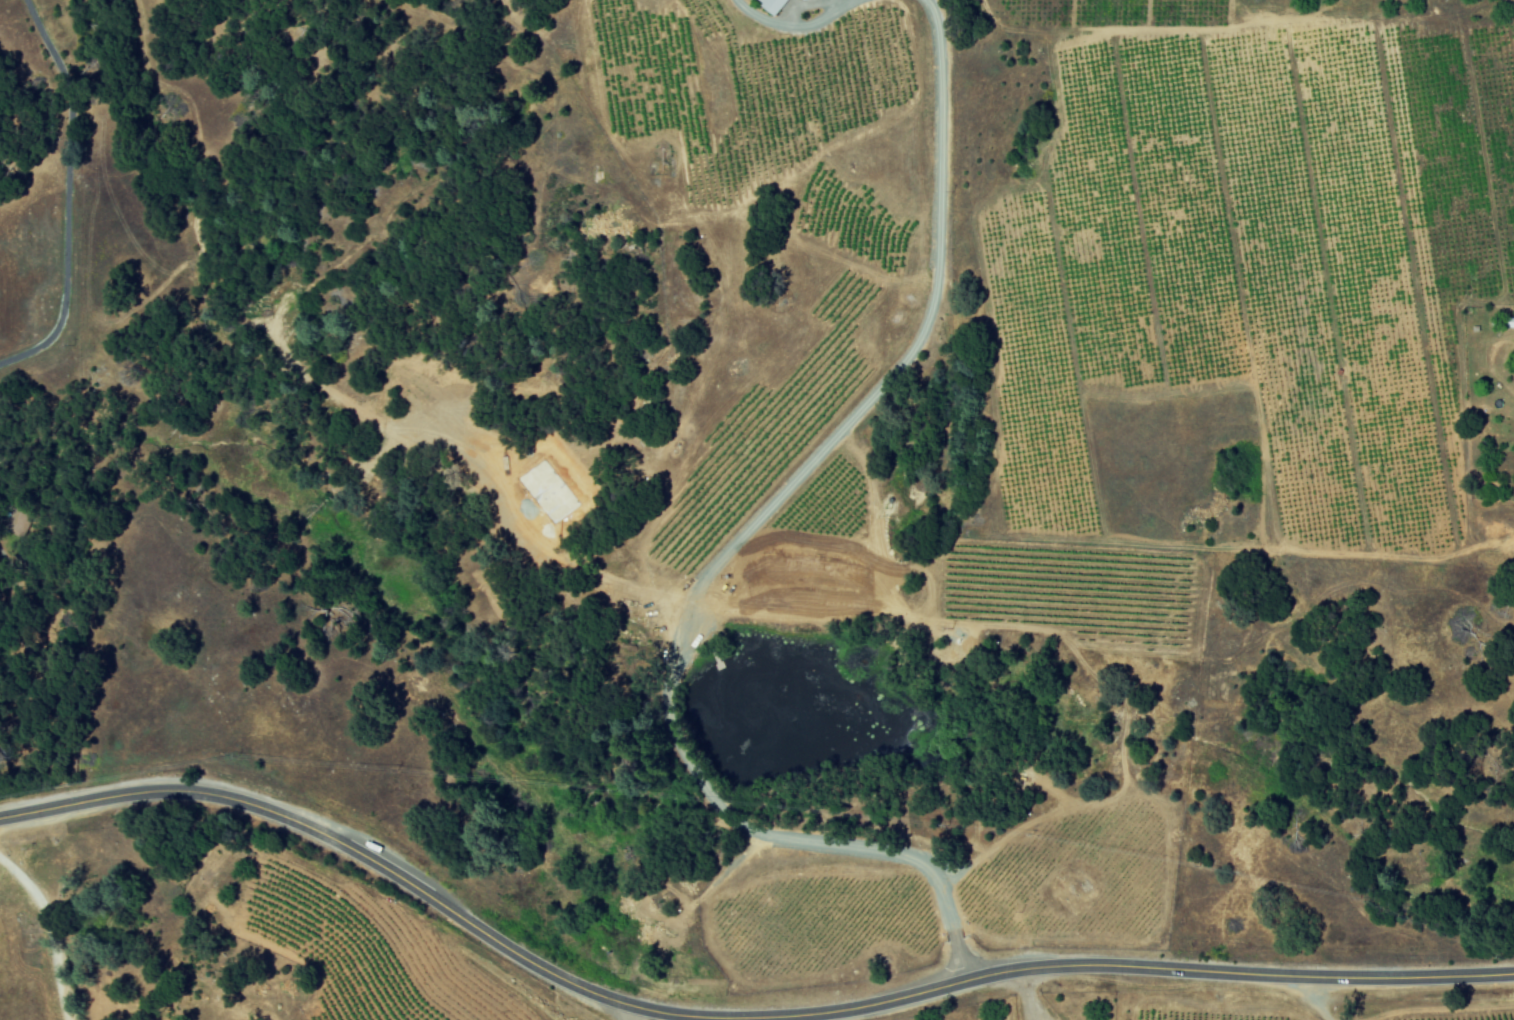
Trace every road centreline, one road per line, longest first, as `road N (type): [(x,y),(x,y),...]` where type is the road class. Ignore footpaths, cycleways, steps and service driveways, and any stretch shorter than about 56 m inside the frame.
road 1 (secondary): [(0,819),(158,789),(244,801),(369,859),(530,971),(584,996),(674,1015),(817,1016),(989,977),(1079,966),(1513,977)]

